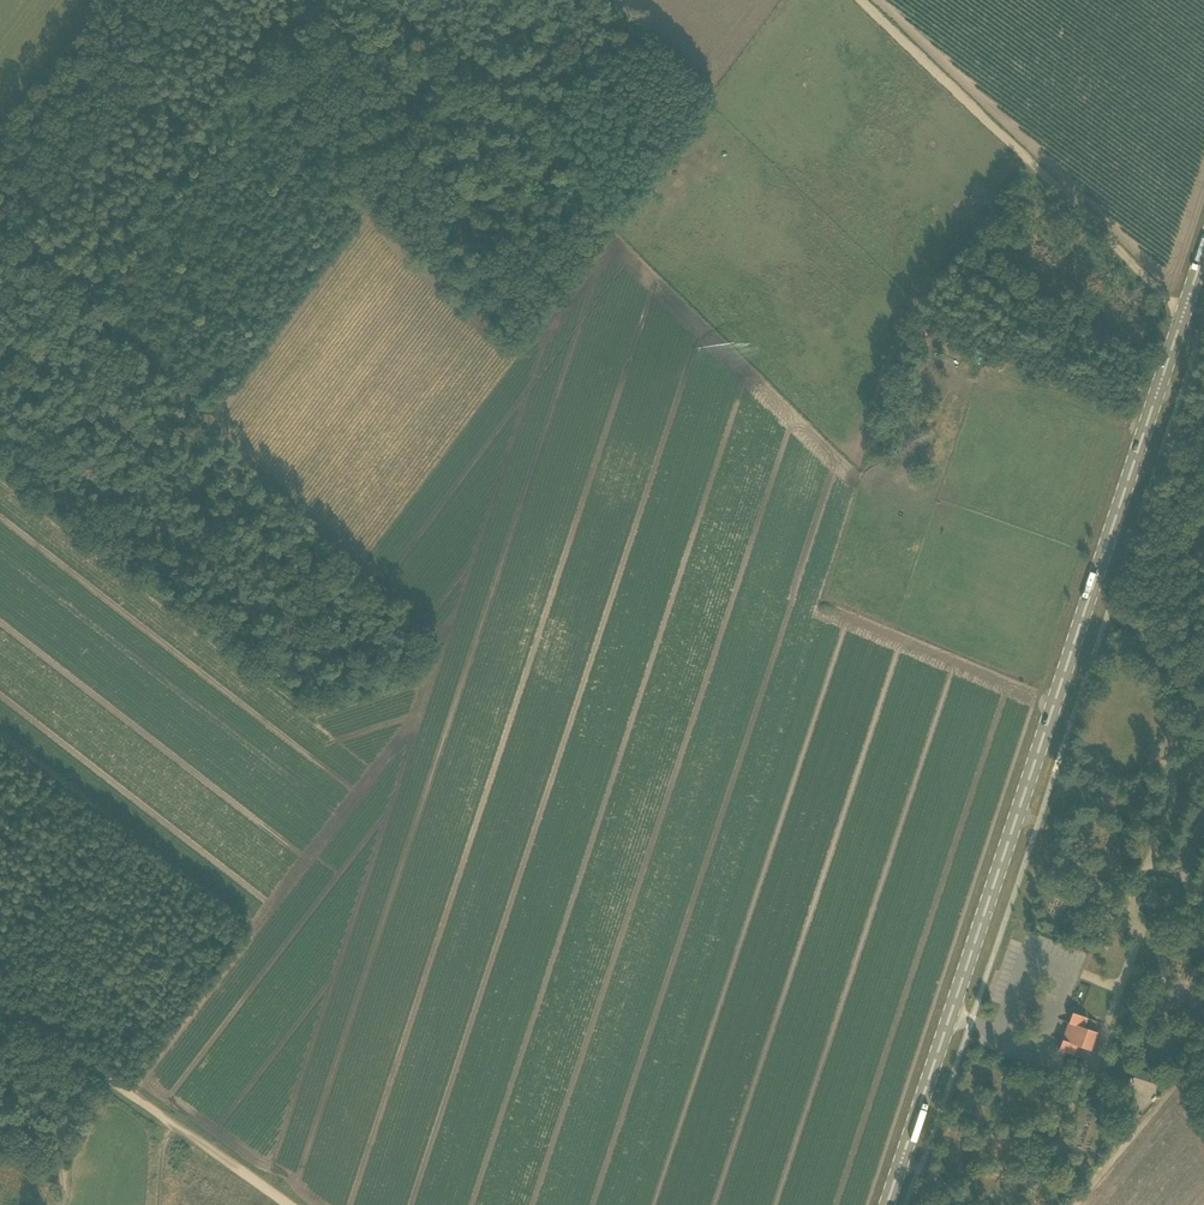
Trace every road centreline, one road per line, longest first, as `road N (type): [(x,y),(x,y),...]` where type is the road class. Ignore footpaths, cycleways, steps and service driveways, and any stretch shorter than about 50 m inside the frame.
road 1 (primary): [(887,1204),(1203,250)]
road 2 (track): [(1186,309),(1147,280),(860,0)]
road 3 (track): [(88,301),(305,0)]
road 4 (track): [(0,1005),(168,1122)]
road 5 (track): [(1203,1045),(1075,1204)]
road 6 (track): [(209,416),(88,301)]
road 7 (track): [(0,425),(88,301)]
road 8 (track): [(168,1122),(287,1204)]
road 9 (track): [(86,1065),(58,1149),(62,1204)]
road 10 (track): [(88,301),(0,212)]

